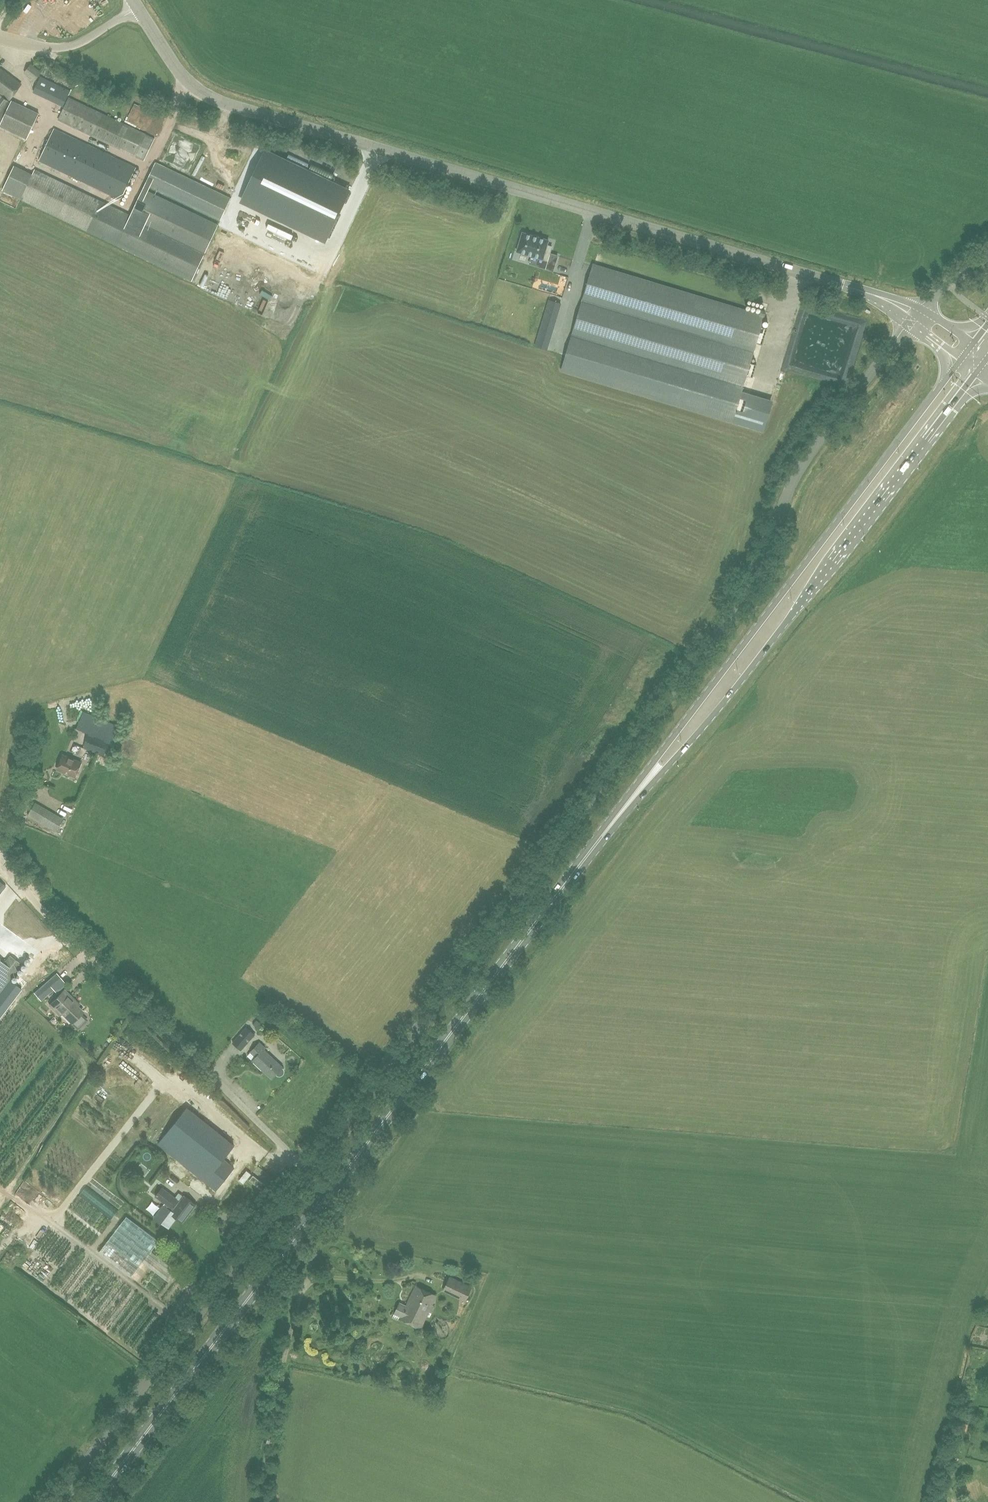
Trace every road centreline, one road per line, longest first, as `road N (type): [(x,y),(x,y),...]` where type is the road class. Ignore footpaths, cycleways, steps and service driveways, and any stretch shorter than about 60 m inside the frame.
road 1 (unclassified): [(56,1501),(713,645),(750,591),(796,475),(911,322)]
road 2 (primary): [(93,1501),(593,848)]
road 3 (unclassified): [(139,8),(203,95),(860,292)]
road 4 (primary): [(593,848),(709,719),(980,371)]
road 5 (primary): [(962,359),(593,848)]
road 6 (unclassified): [(0,39),(70,47),(139,8)]

